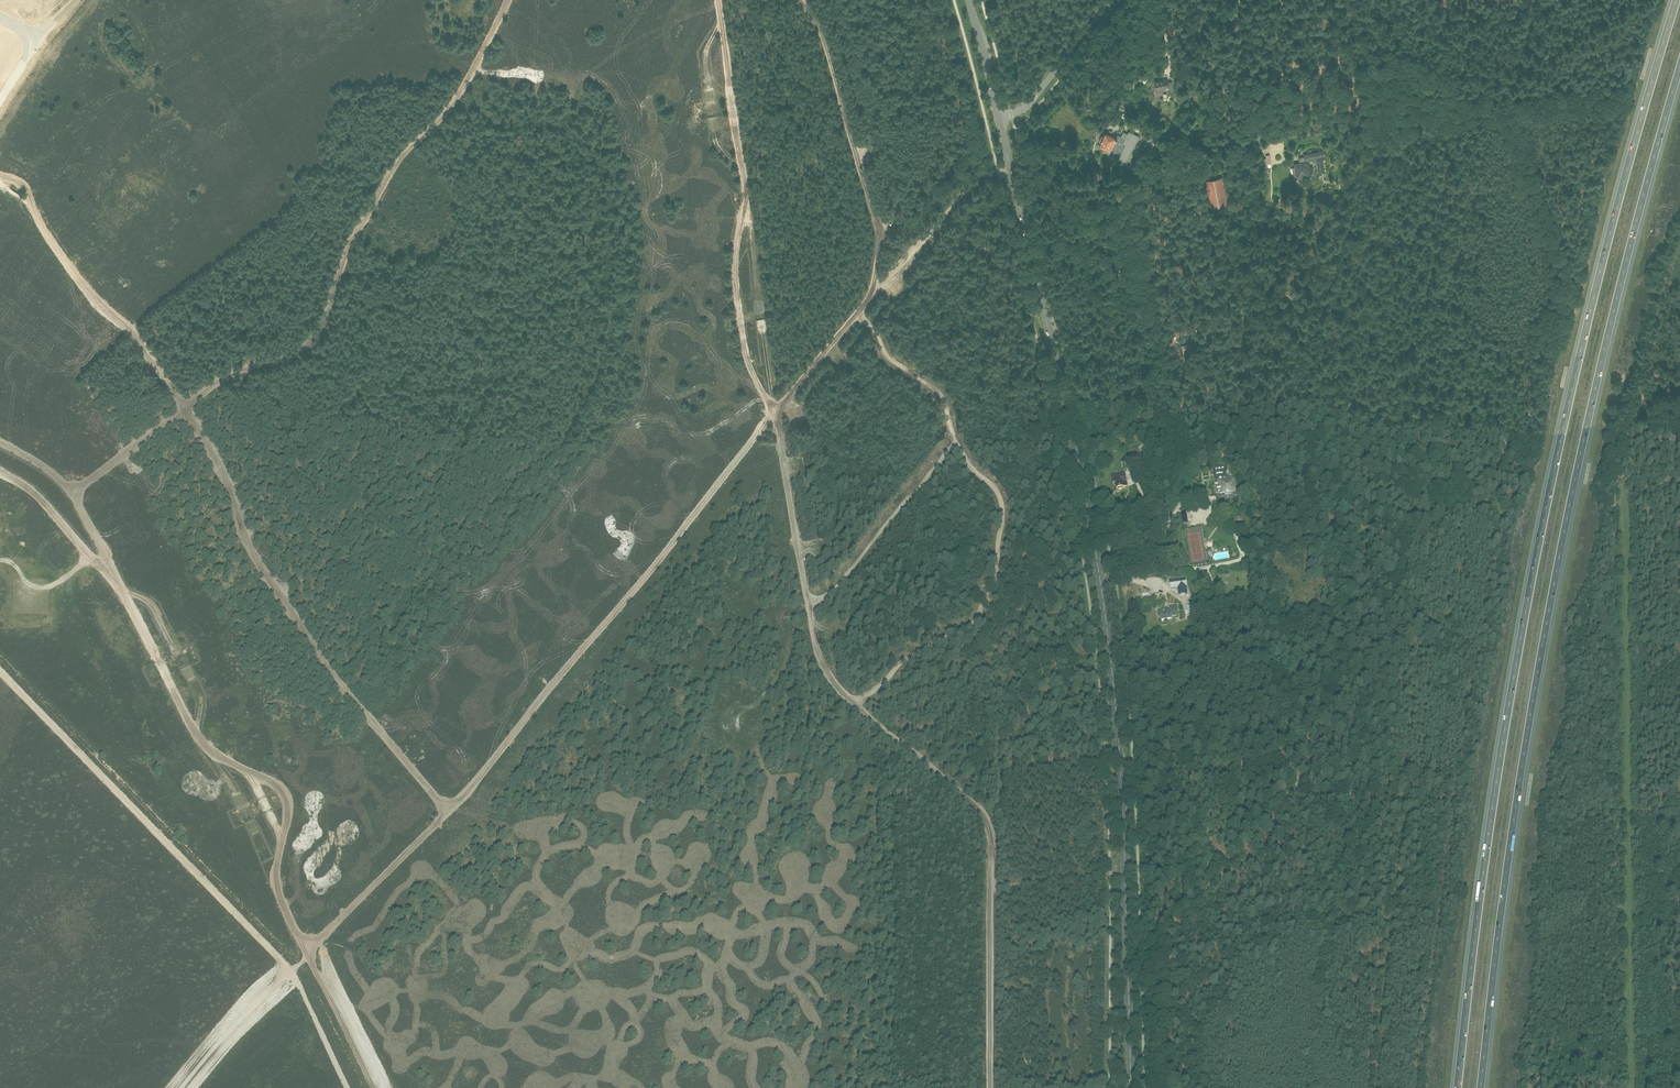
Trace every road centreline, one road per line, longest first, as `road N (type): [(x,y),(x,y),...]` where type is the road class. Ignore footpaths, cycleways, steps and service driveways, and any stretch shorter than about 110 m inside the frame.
road 1 (motorway): [(1676,0),(1608,241),(1534,563),(1489,834),(1458,1087)]
road 2 (motorway): [(1480,1087),(1555,576),(1607,338),(1679,66)]
road 3 (secondary): [(1131,1087),(1123,807),(1100,579),(999,116)]
road 4 (track): [(1679,466),(1623,483),(1629,1087)]
road 5 (tertiary): [(999,116),(1027,105),(1113,0)]

